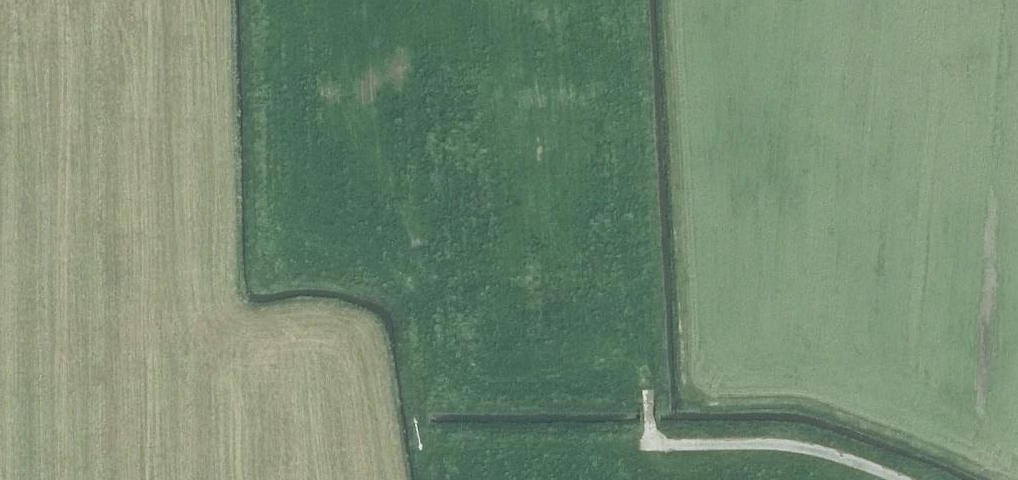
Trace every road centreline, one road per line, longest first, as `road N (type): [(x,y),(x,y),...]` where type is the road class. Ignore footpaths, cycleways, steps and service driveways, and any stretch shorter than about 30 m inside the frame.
road 1 (track): [(881,479),(782,450),(652,447),(647,390)]

